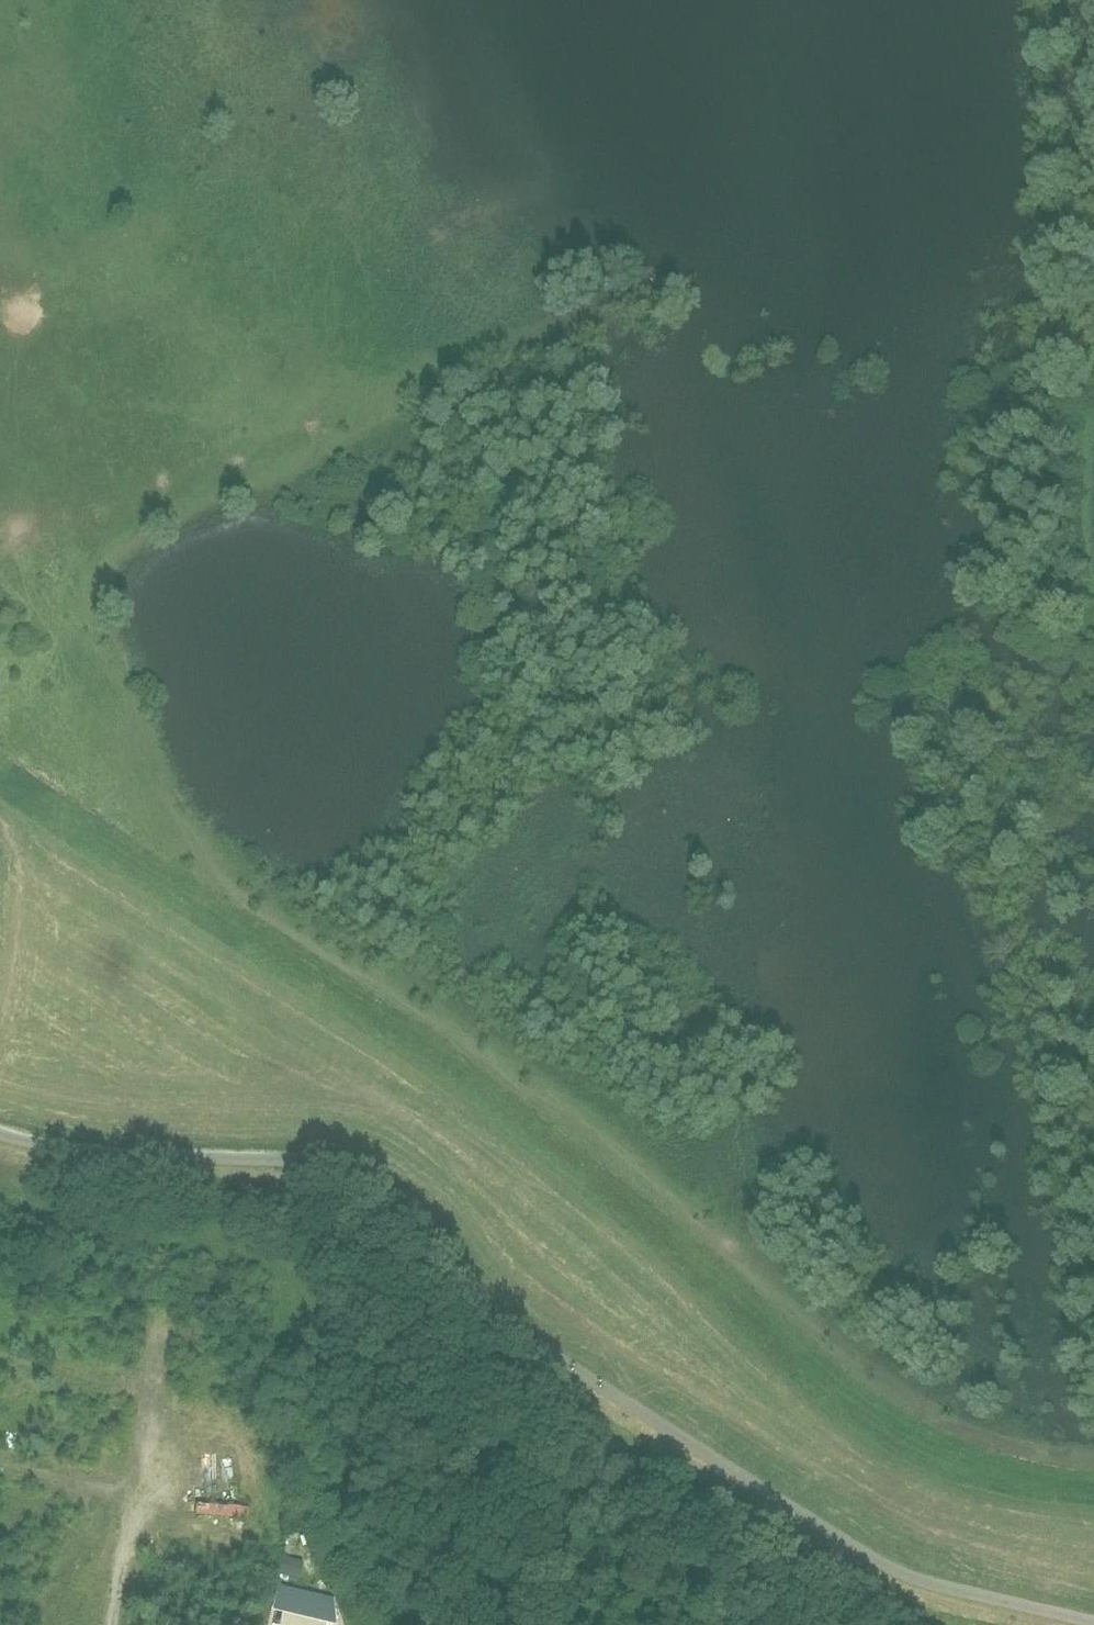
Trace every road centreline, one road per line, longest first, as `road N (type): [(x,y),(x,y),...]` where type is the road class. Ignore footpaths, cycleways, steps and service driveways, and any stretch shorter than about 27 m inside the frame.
road 1 (track): [(450,1264),(489,1398),(528,1624)]

